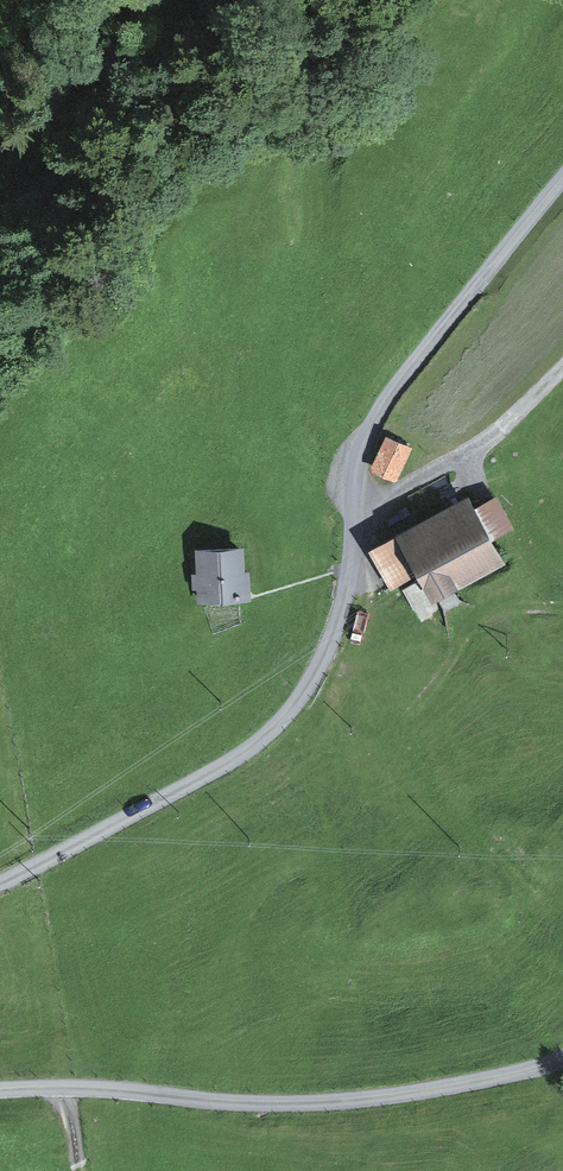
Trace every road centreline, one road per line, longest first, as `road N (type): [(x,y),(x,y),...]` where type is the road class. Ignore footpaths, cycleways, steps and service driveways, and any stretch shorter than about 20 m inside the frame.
road 1 (unclassified): [(0,883),(167,788),(312,686),(345,605),(352,519),(346,462),(366,402),(562,176)]
road 2 (unclassified): [(562,1061),(394,1098),(256,1103),(0,1090)]
road 3 (track): [(352,519),(503,438),(562,381)]

